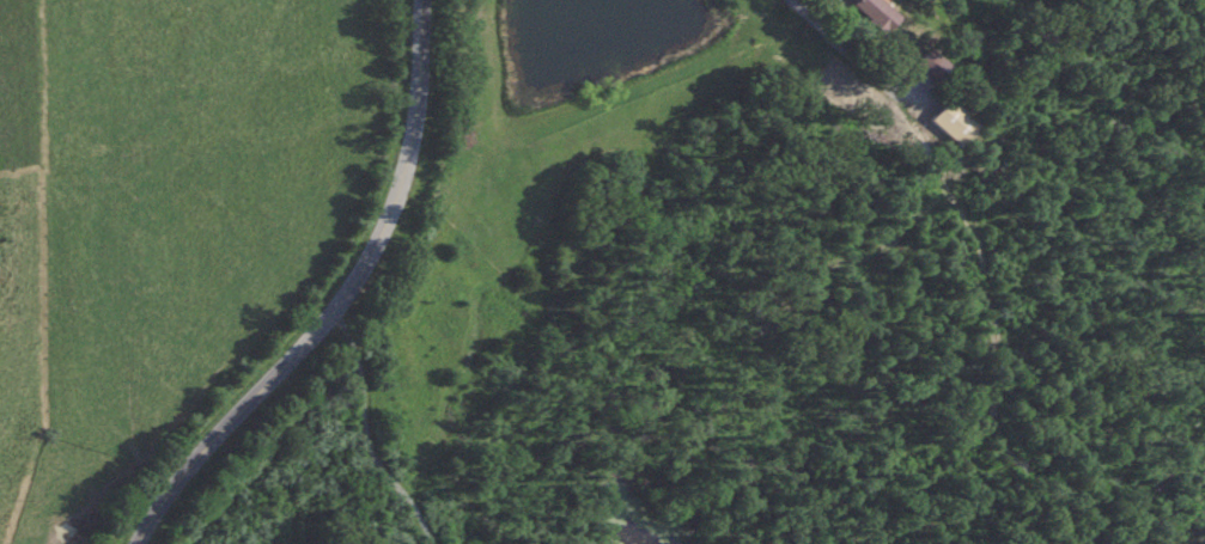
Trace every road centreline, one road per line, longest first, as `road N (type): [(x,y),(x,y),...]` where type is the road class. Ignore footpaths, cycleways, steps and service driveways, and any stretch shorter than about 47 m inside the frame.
road 1 (secondary): [(139,543),(171,487),(306,349),(385,240),(409,158),(422,0)]
road 2 (residential): [(797,0),(834,68),(883,79)]

